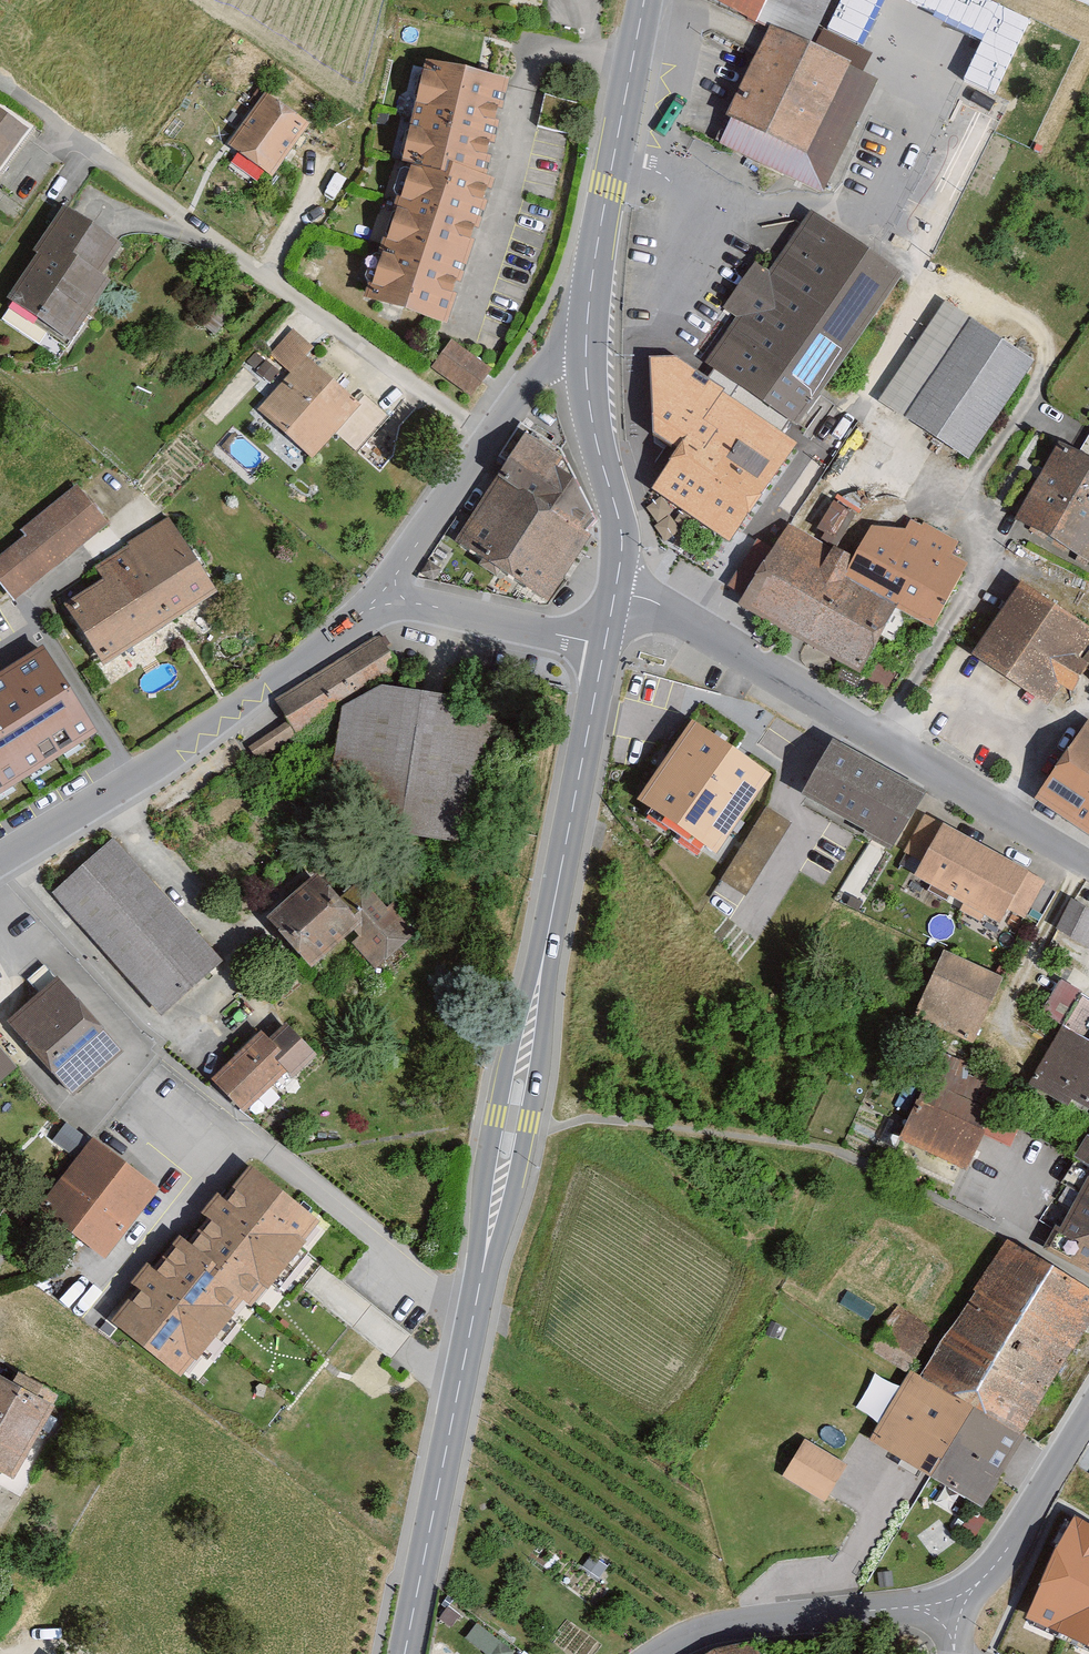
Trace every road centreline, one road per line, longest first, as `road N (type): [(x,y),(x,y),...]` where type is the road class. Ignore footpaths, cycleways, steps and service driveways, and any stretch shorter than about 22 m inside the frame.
road 1 (secondary): [(604,646),(405,1653)]
road 2 (residential): [(13,91),(484,446)]
road 3 (residential): [(615,592),(655,602),(1088,864)]
road 4 (residential): [(379,600),(110,799),(0,863)]
road 5 (secondary): [(644,0),(585,357)]
road 6 (tertiary): [(950,1599),(728,1622),(650,1653)]
road 7 (secondary): [(585,357),(621,530),(615,592)]
road 8 (tertiary): [(1088,1416),(1010,1543),(950,1599)]
road 9 (residential): [(379,600),(604,646)]
road 10 (residential): [(484,446),(379,600)]
road 11 (residential): [(585,357),(546,367),(484,446)]

